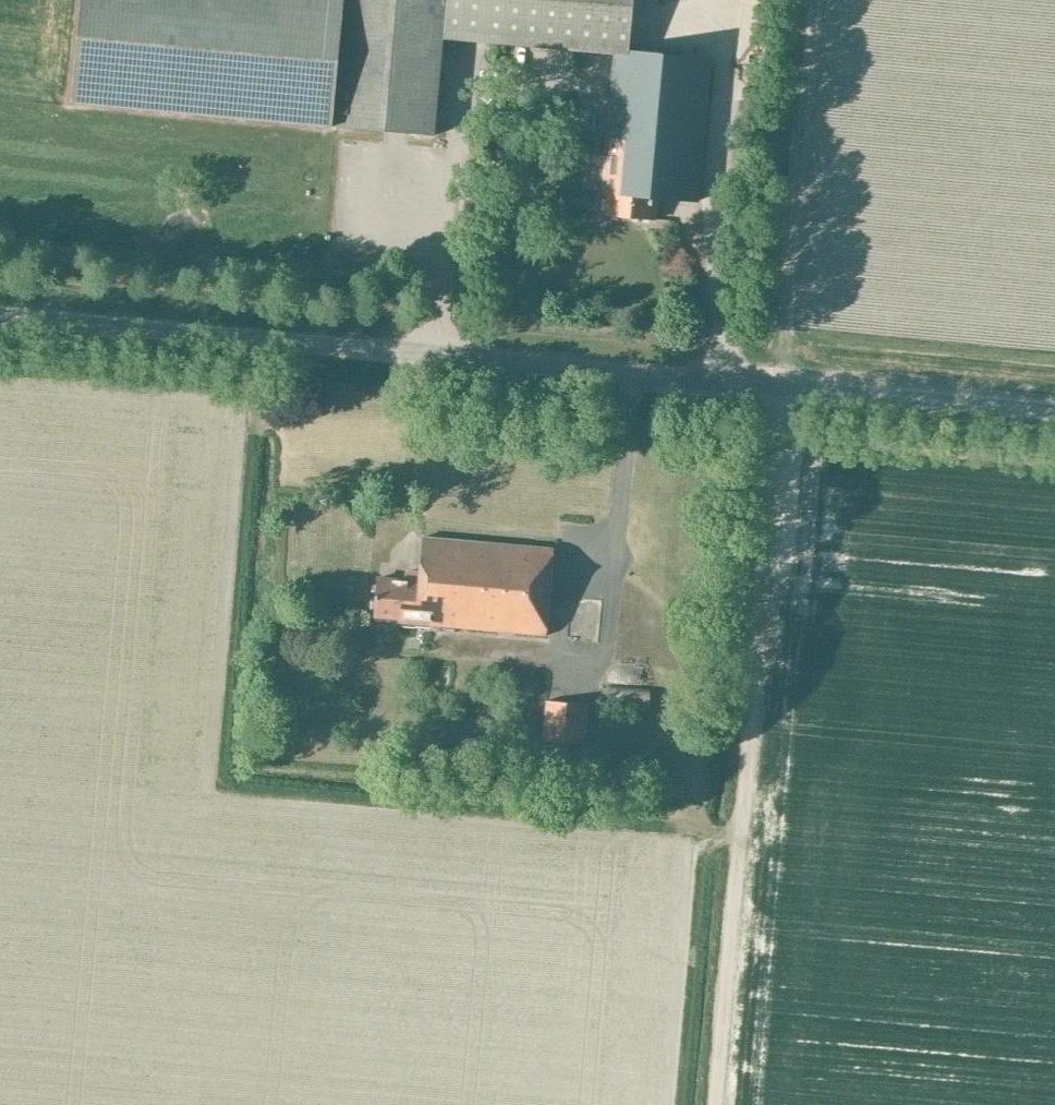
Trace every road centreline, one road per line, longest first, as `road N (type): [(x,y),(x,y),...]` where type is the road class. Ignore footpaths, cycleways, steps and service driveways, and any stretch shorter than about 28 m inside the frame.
road 1 (unclassified): [(1054,403),(0,308)]

